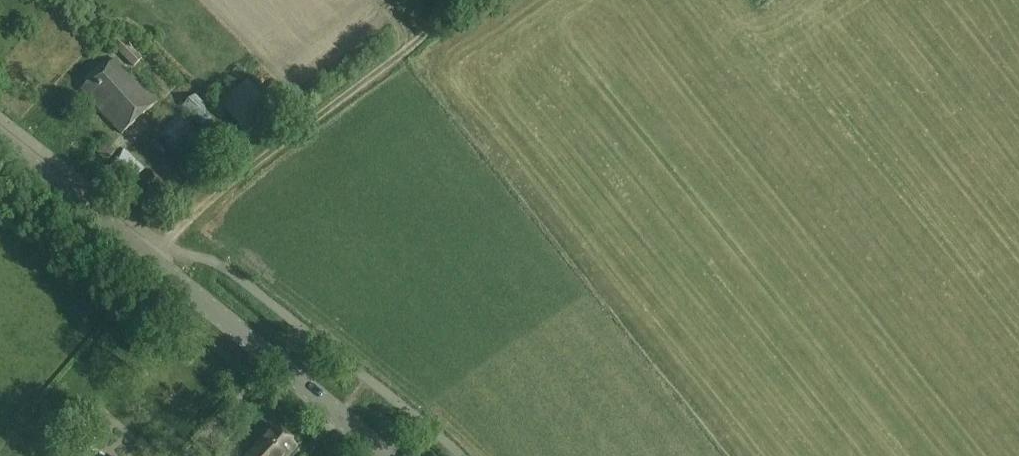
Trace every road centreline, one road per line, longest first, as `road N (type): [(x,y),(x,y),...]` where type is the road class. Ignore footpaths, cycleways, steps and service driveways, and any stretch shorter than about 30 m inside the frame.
road 1 (tertiary): [(384,455),(0,141)]
road 2 (track): [(149,260),(182,216),(391,63),(450,0)]

